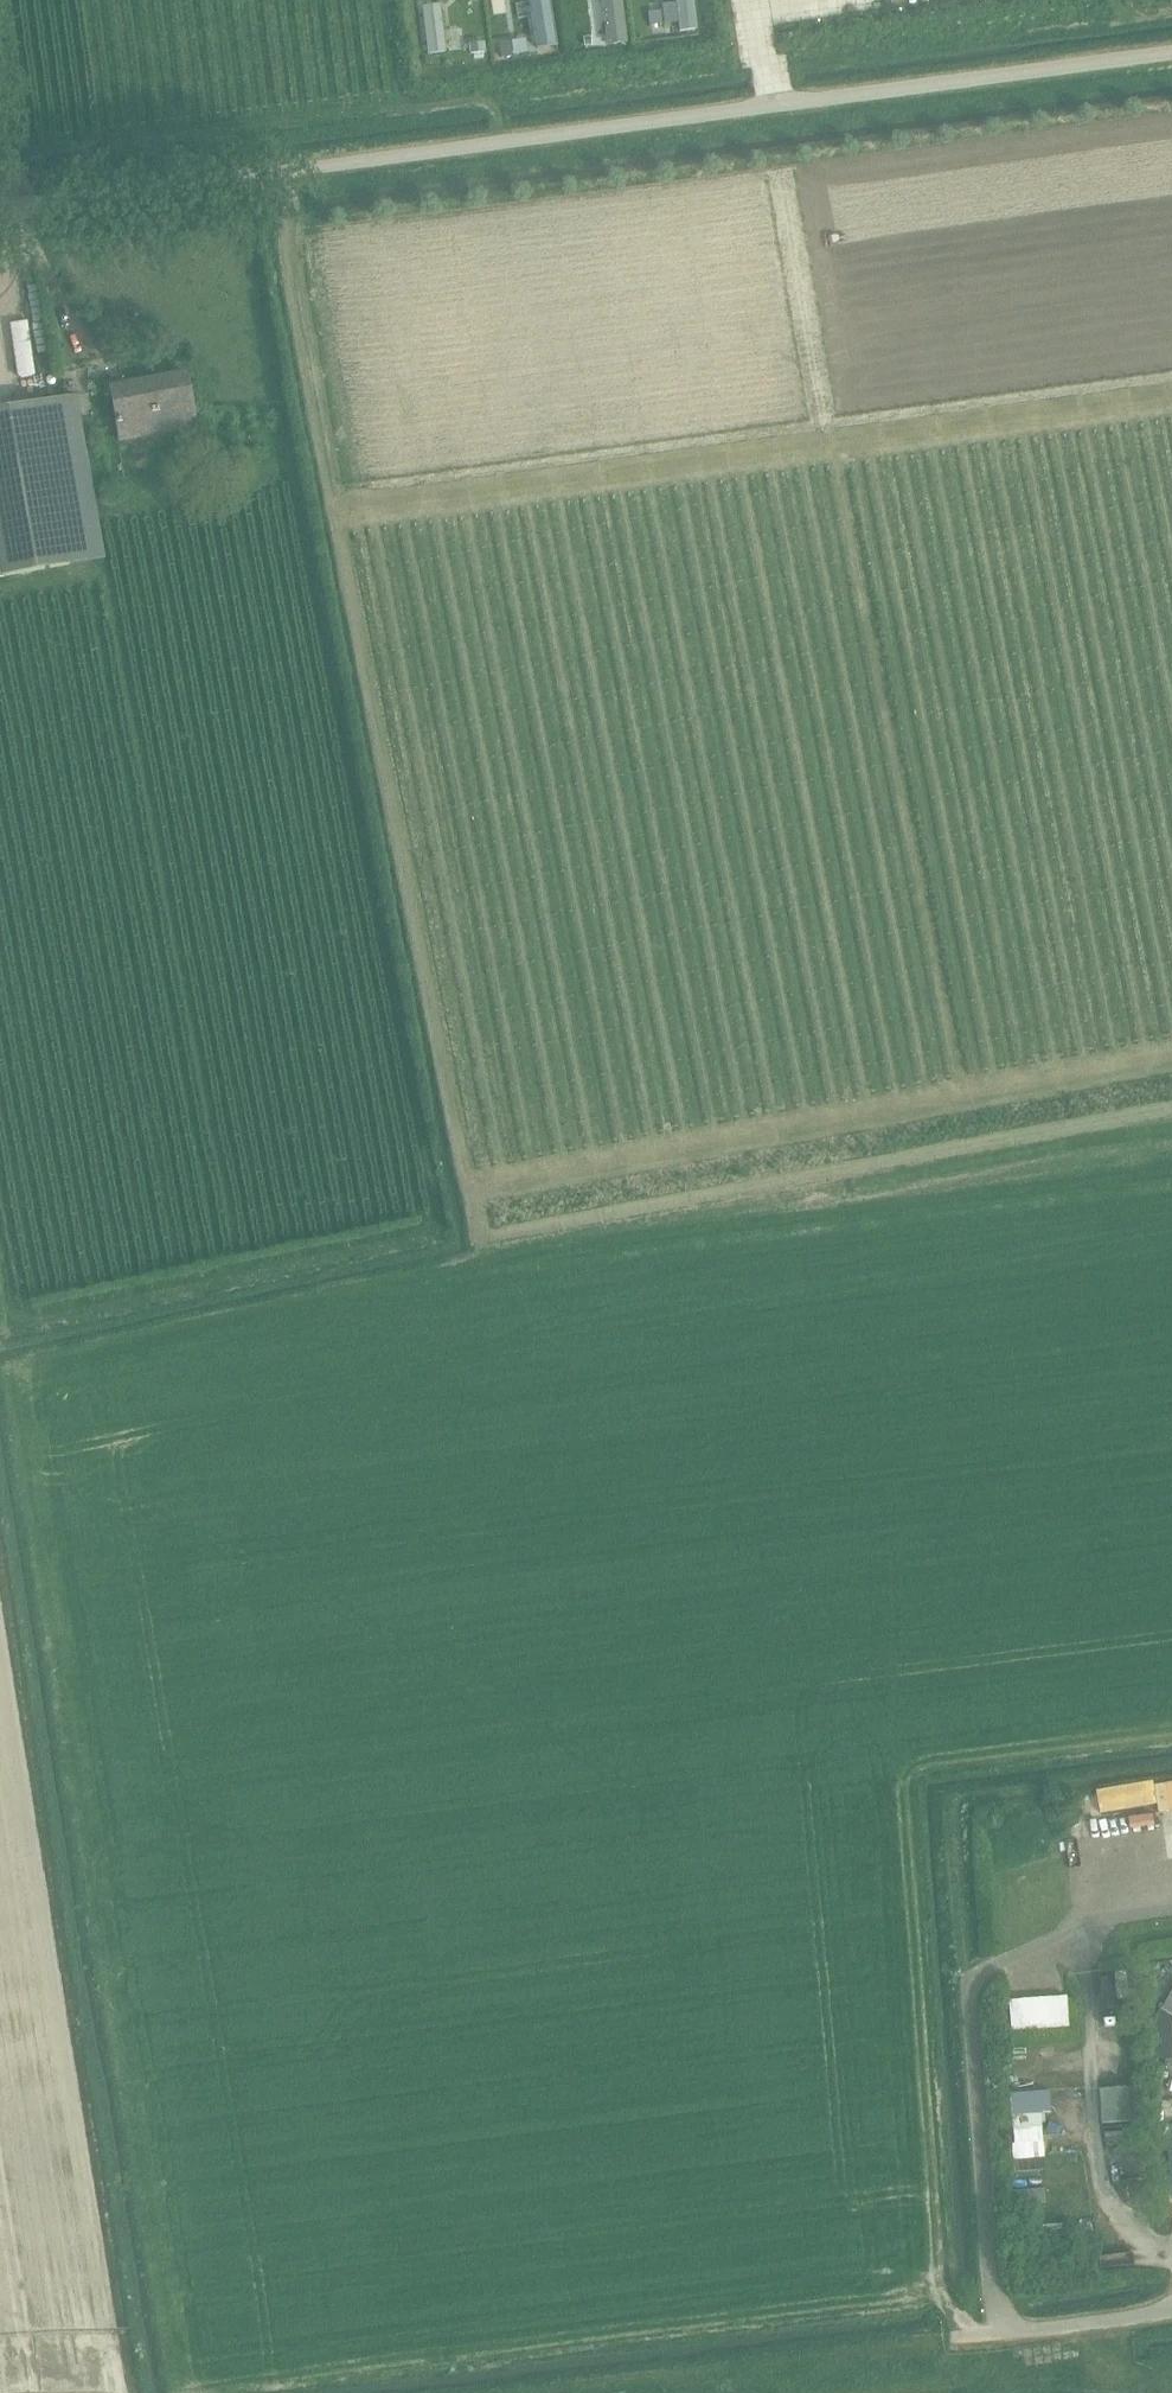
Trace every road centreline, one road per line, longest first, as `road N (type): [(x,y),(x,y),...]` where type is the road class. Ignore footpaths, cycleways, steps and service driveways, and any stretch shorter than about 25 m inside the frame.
road 1 (unclassified): [(0,208),(1171,52)]
road 2 (unclassified): [(1171,2312),(955,2337)]

